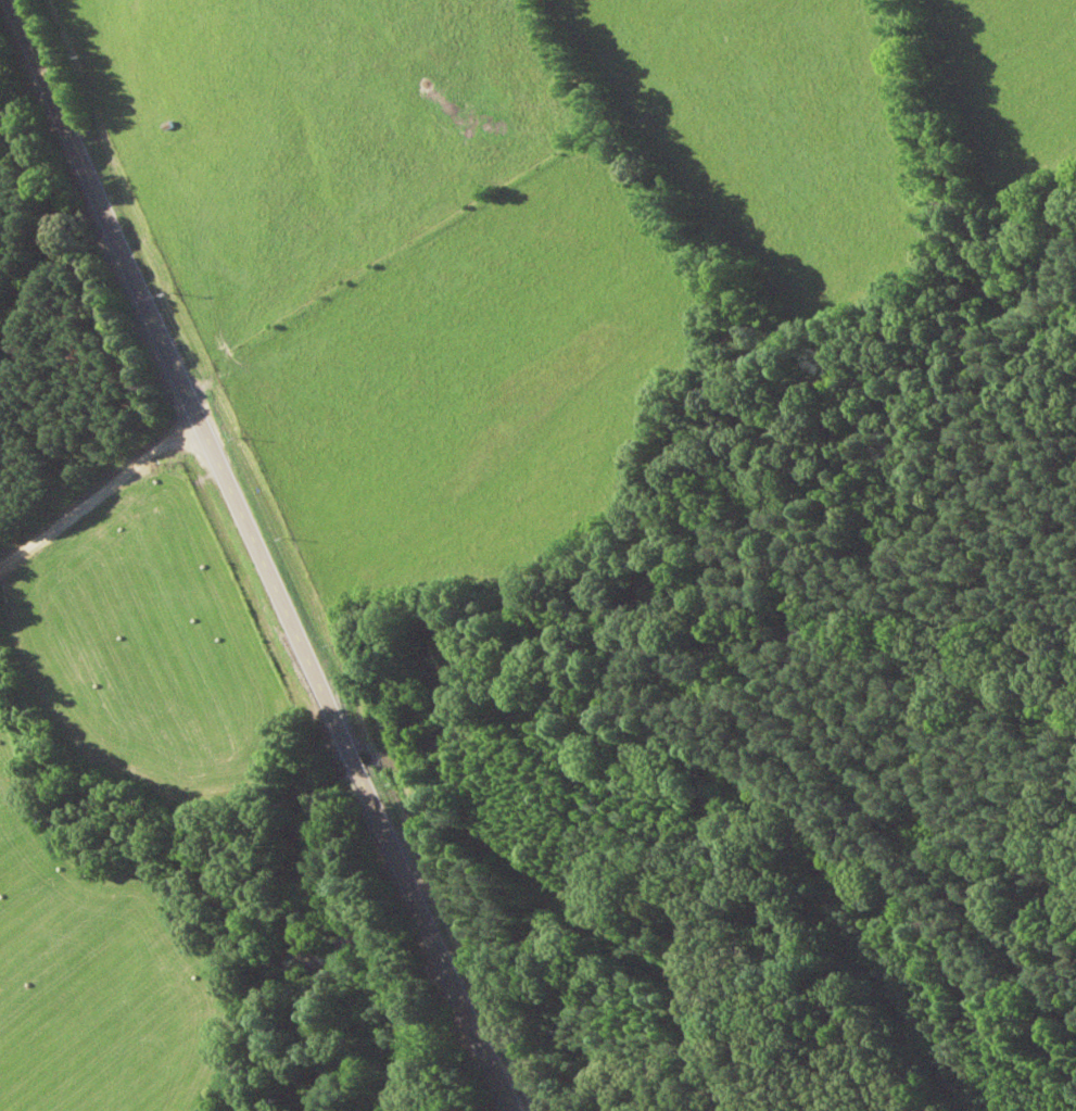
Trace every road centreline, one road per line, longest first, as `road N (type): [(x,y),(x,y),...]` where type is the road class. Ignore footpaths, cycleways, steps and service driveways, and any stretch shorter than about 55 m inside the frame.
road 1 (primary): [(467,1110),(141,418),(104,205),(12,0)]

